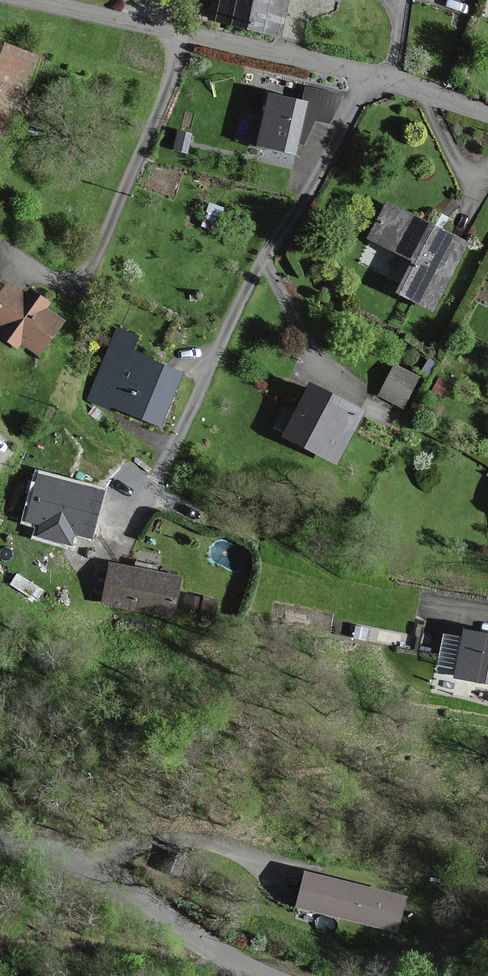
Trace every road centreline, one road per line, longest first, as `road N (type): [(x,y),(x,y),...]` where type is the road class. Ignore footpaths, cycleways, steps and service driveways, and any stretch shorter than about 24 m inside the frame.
road 1 (residential): [(367,77),(329,157),(245,291),(159,476),(136,512),(115,528)]
road 2 (residential): [(30,0),(367,77)]
road 3 (residential): [(0,841),(56,851),(100,870),(278,975)]
road 4 (track): [(223,950),(196,970),(140,955),(0,945)]
road 5 (residential): [(367,77),(487,115)]

